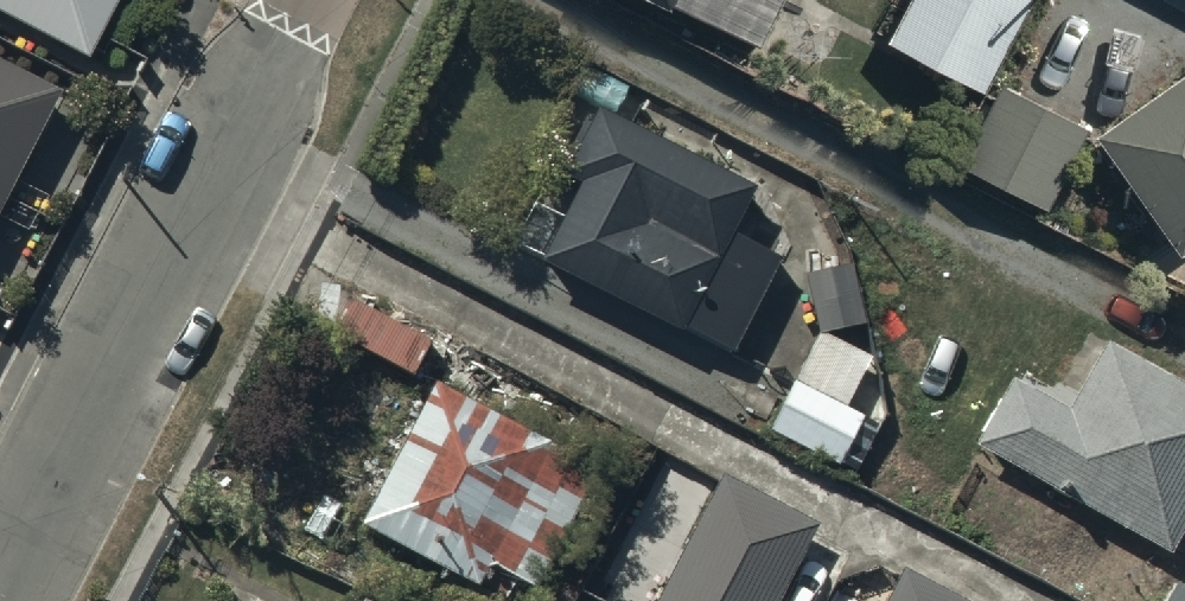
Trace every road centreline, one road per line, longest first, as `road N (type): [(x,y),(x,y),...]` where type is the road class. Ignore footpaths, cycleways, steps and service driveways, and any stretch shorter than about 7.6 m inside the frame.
road 1 (residential): [(0,595),(300,0)]

